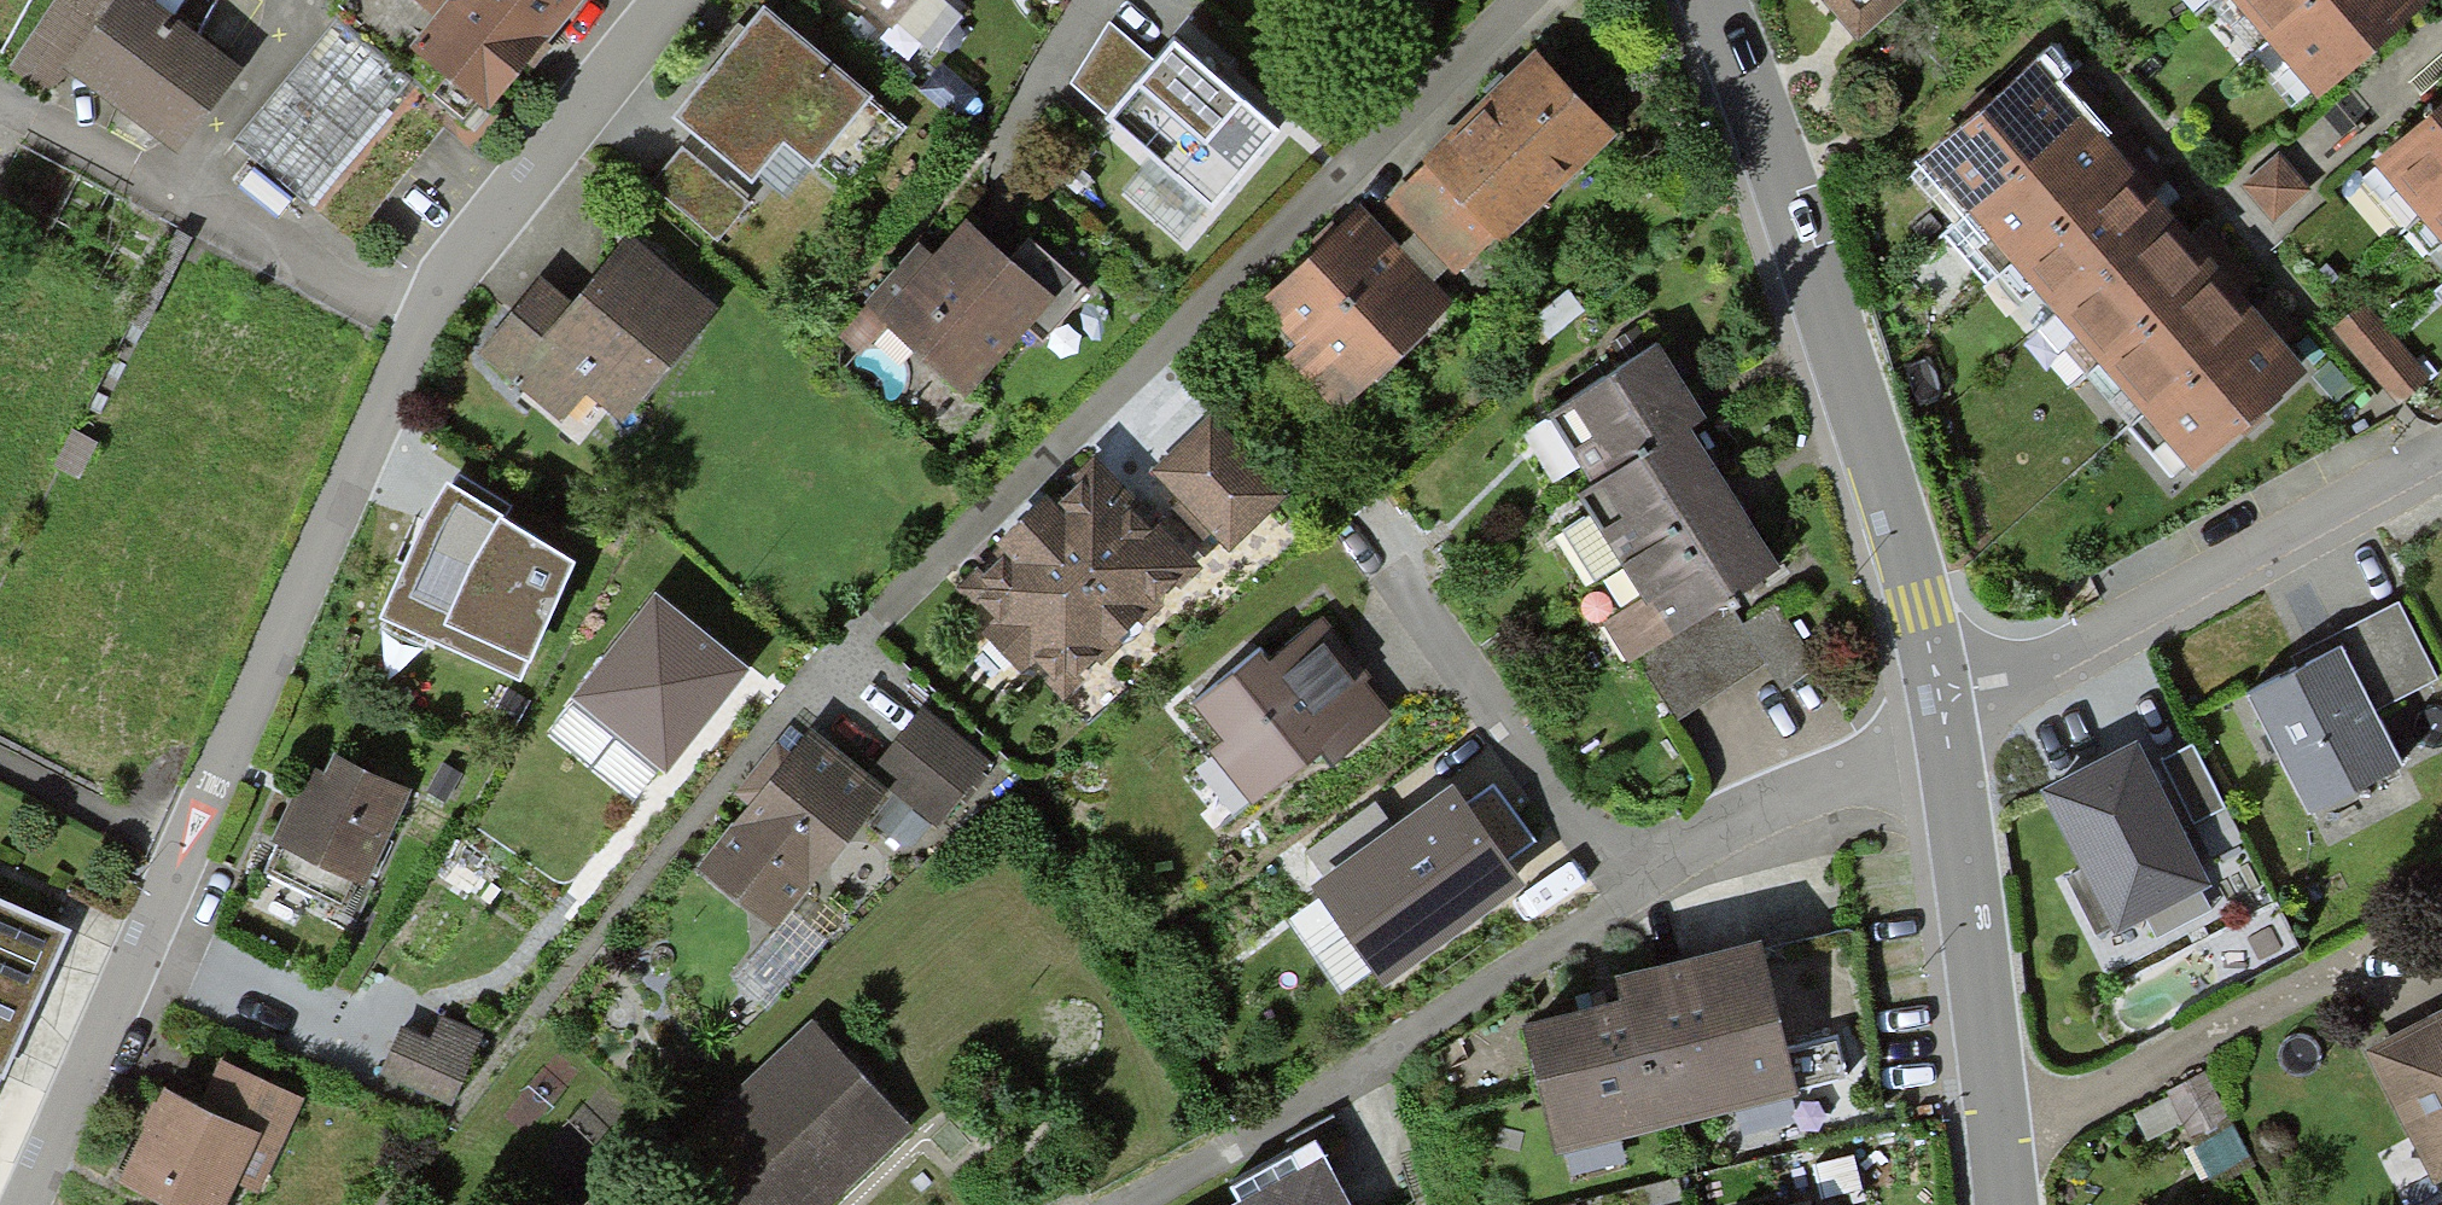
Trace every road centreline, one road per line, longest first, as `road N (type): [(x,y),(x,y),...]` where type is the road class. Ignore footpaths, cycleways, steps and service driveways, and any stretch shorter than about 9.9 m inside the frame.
road 1 (residential): [(23,1204),(450,272),(672,0)]
road 2 (residential): [(1943,704),(1612,893),(1326,1081),(1113,1204)]
road 3 (residential): [(1943,704),(1920,604),(1780,171),(1707,0)]
road 4 (residential): [(2441,449),(2047,664),(1943,704)]
road 5 (residential): [(2006,1204),(1943,704)]

